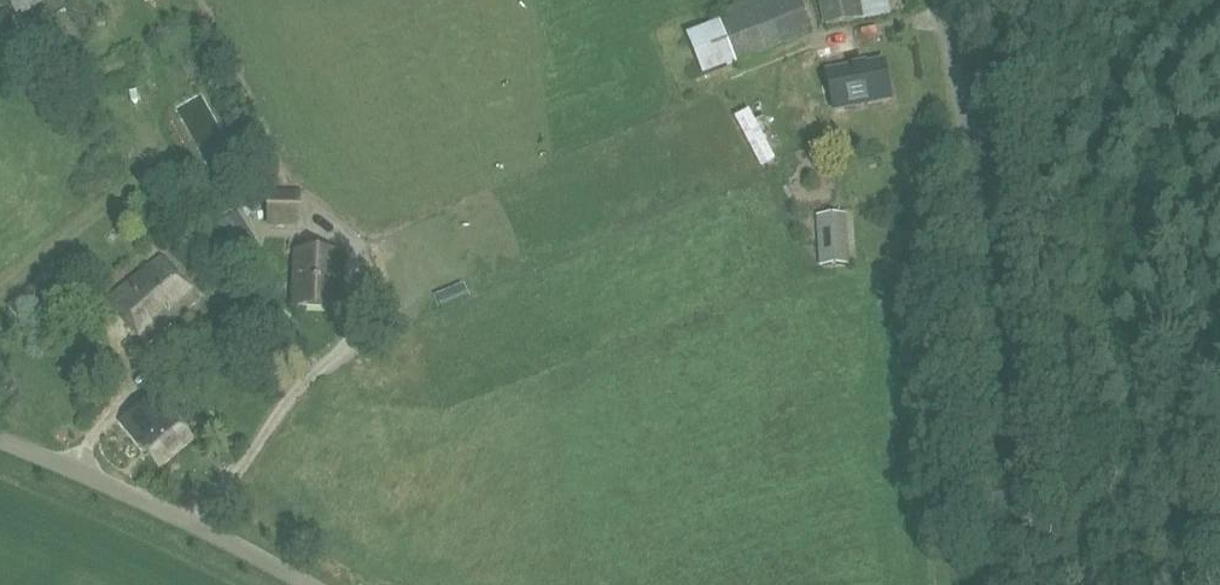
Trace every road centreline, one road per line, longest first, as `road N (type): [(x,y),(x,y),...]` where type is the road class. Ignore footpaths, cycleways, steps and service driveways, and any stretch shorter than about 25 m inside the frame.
road 1 (unclassified): [(994,584),(967,145),(943,0)]
road 2 (unclassified): [(0,442),(300,584)]

